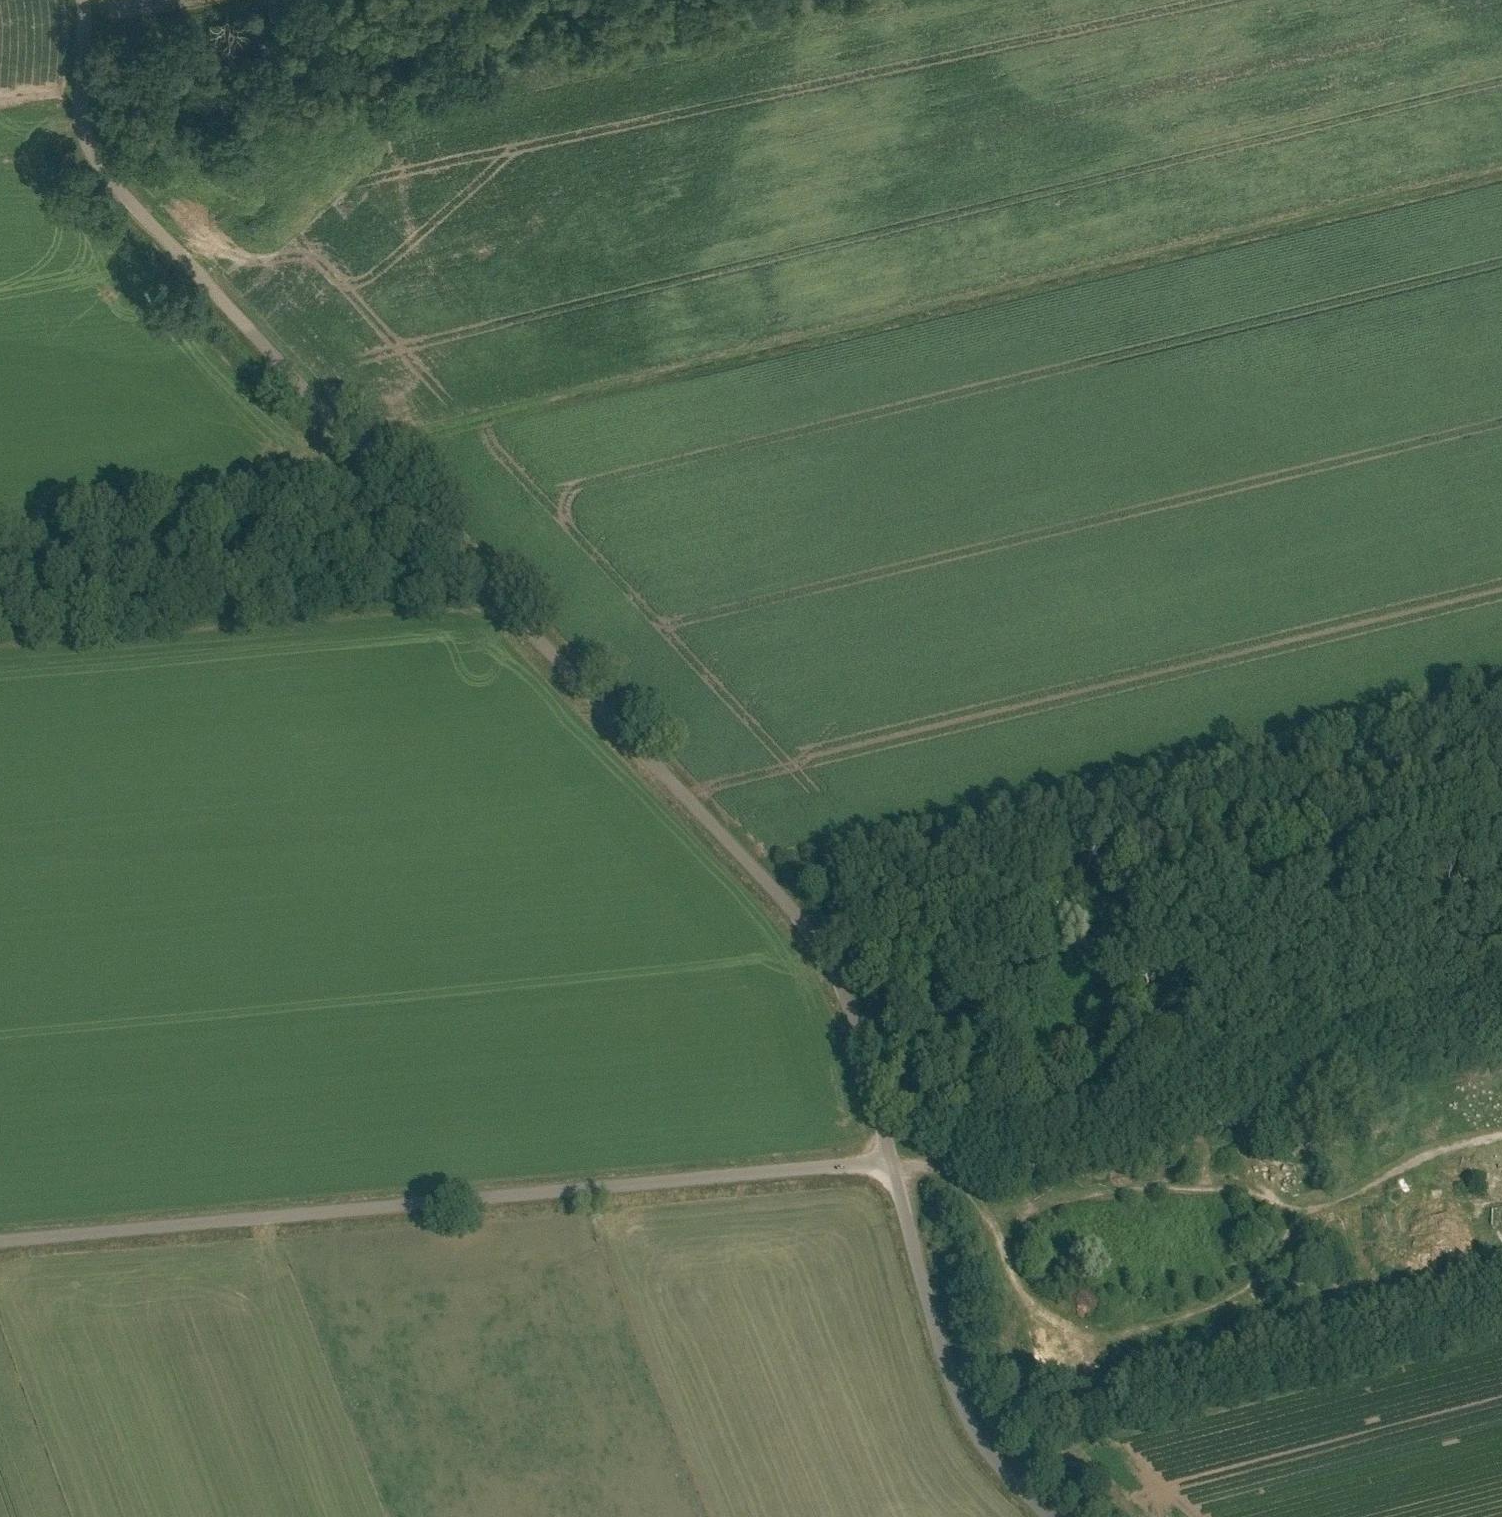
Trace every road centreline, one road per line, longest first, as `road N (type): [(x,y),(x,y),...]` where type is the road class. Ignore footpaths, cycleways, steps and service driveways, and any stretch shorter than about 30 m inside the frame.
road 1 (unclassified): [(892,1163),(856,1020),(823,949),(101,165),(79,112),(85,0)]
road 2 (unclassified): [(0,1242),(892,1163)]
road 3 (track): [(892,1163),(1501,993)]
road 4 (unclassified): [(1052,1516),(989,1451),(962,1404),(892,1163)]

